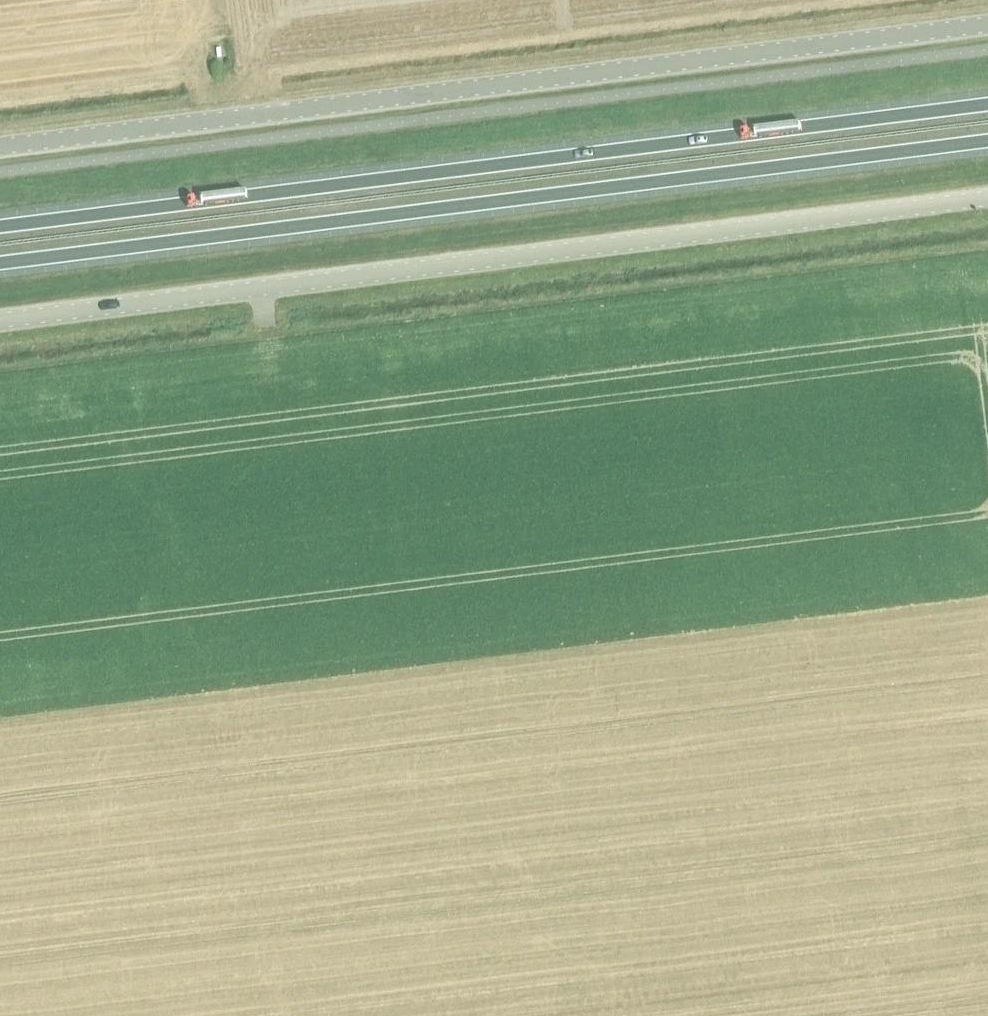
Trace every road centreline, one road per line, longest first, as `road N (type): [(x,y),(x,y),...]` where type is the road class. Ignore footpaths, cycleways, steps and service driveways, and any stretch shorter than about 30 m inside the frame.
road 1 (unclassified): [(0,147),(987,19)]
road 2 (trunk): [(987,103),(0,227)]
road 3 (trunk): [(0,263),(987,139)]
road 4 (unclassified): [(0,321),(987,198)]

